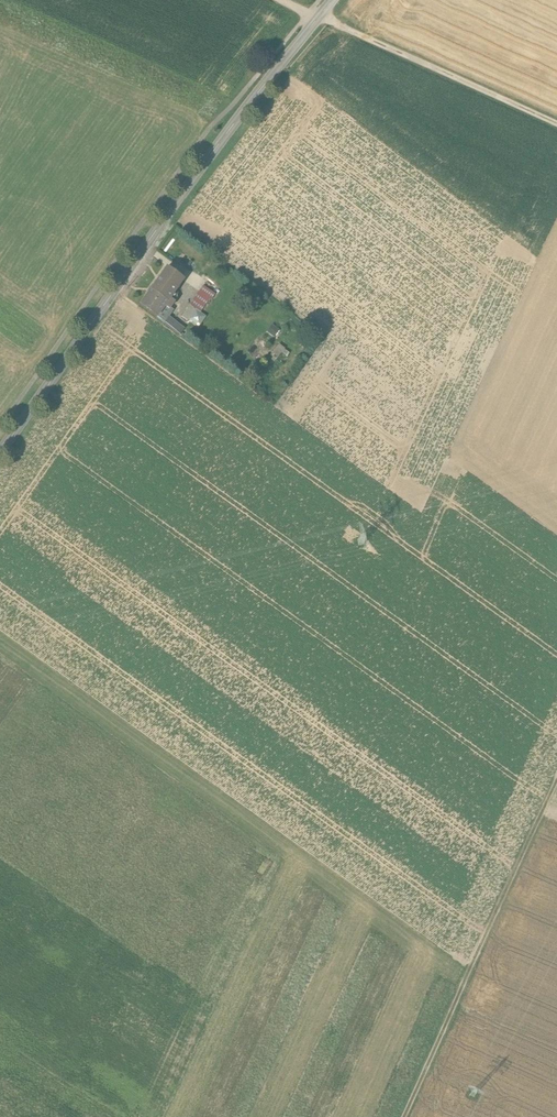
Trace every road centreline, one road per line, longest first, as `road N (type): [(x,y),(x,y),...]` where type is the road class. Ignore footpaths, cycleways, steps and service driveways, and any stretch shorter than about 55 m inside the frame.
road 1 (tertiary): [(333,0),(224,135),(0,451)]
road 2 (track): [(556,782),(405,1116)]
road 3 (track): [(279,0),(556,130)]

